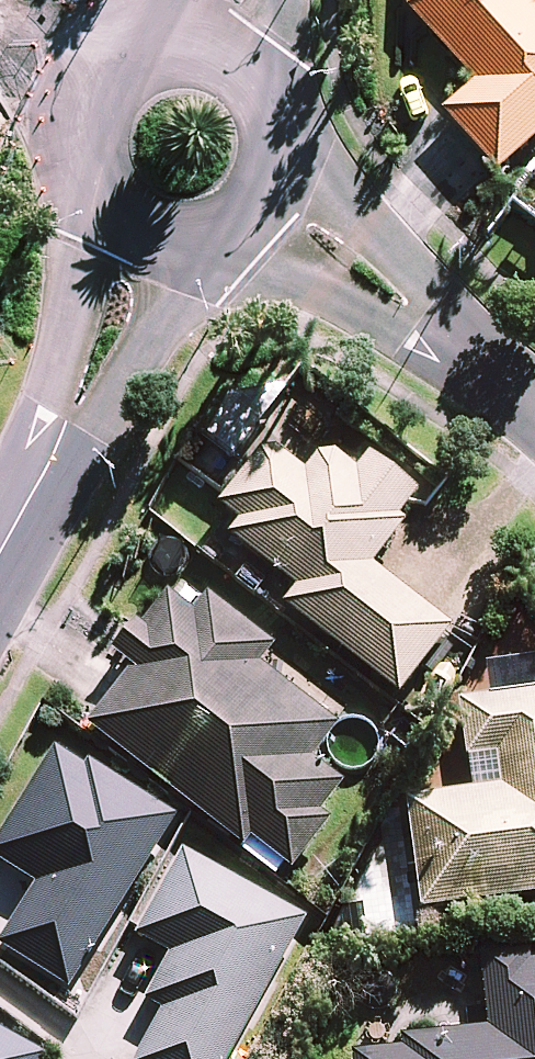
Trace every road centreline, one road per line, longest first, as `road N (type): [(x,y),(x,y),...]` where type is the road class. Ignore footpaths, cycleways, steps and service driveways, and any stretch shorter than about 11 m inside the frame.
road 1 (tertiary): [(208,239),(106,414),(37,487)]
road 2 (tertiary): [(37,487),(49,395),(103,209)]
road 3 (residential): [(279,156),(426,278),(471,360)]
road 4 (residential): [(471,360),(382,323),(229,230)]
road 5 (residential): [(79,154),(37,93),(0,59)]
road 6 (tertiary): [(79,154),(90,95),(133,53)]

